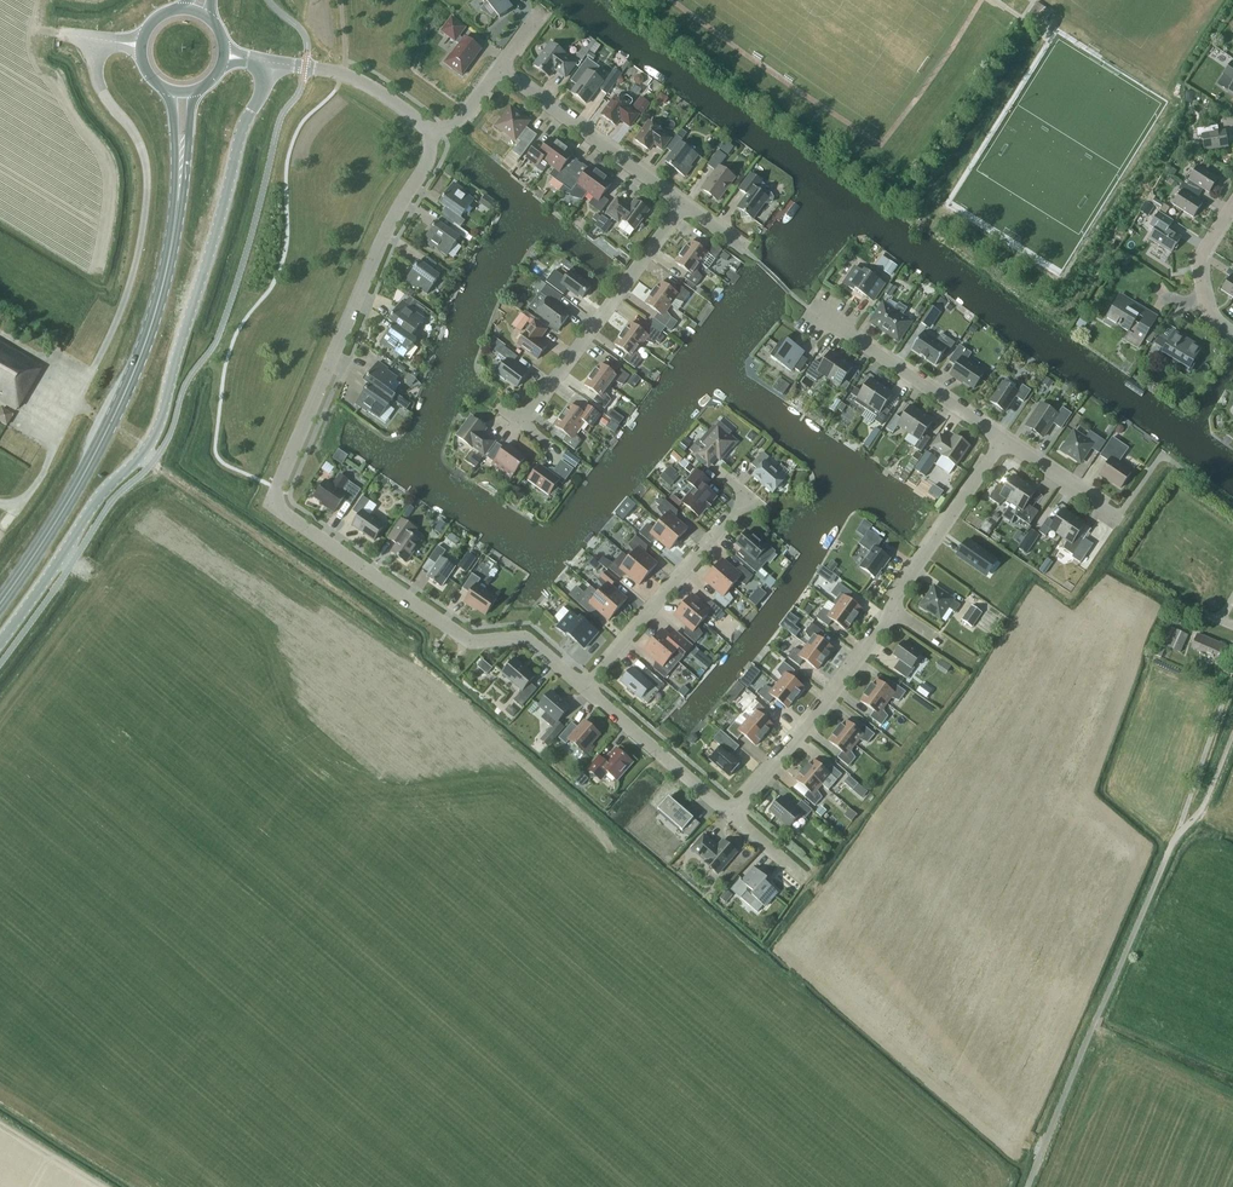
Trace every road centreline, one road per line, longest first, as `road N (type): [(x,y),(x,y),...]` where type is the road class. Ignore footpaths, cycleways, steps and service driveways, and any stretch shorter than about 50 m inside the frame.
road 1 (unclassified): [(584,689),(525,640),(471,642),(275,504),(386,229),(427,162),(427,135)]
road 2 (unclassified): [(0,642),(92,505),(158,431),(266,63)]
road 3 (unclassified): [(1028,1186),(1174,838)]
road 4 (primary): [(0,603),(110,423),(160,297)]
road 5 (residential): [(522,425),(684,203)]
road 6 (residential): [(731,815),(818,714),(891,612)]
road 7 (residential): [(584,689),(749,498)]
road 8 (residential): [(809,309),(1003,441)]
road 9 (residential): [(684,203),(498,68)]
road 10 (primary): [(160,297),(177,238),(196,89)]
road 11 (primary): [(165,88),(174,184),(160,297)]
road 12 (residential): [(891,612),(1003,441)]
road 13 (unclassified): [(731,815),(584,689)]
road 14 (unclassified): [(427,135),(352,77),(266,63)]
road 15 (residential): [(1232,339),(1208,320),(1197,258),(1232,202)]
road 16 (residential): [(1003,441),(1117,518)]

